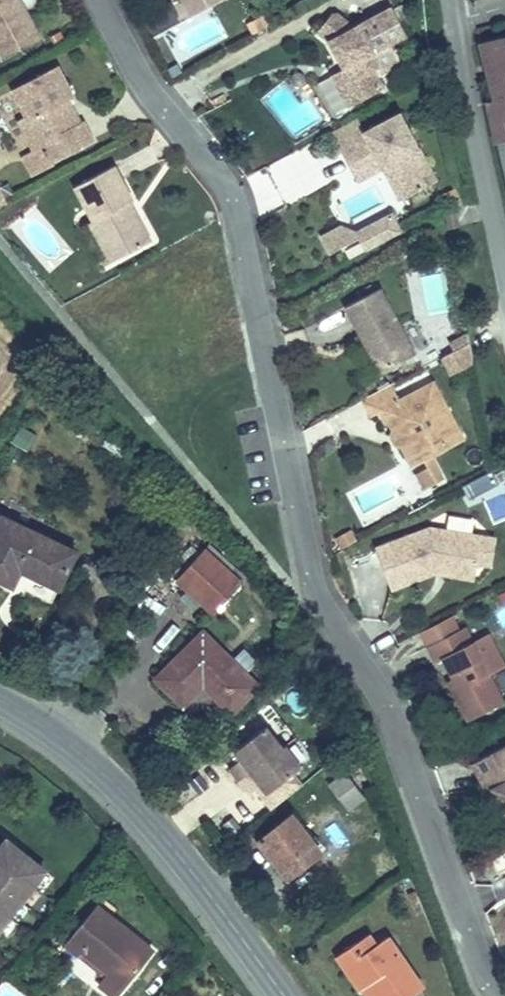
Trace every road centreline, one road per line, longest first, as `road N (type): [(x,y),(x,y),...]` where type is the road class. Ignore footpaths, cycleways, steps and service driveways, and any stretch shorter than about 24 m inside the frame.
road 1 (residential): [(504,986),(370,671),(327,613),(303,539),(226,190),(146,89),(106,0)]
road 2 (tertiary): [(283,995),(136,807),(54,733),(0,701)]
road 3 (residential): [(504,216),(466,17)]

